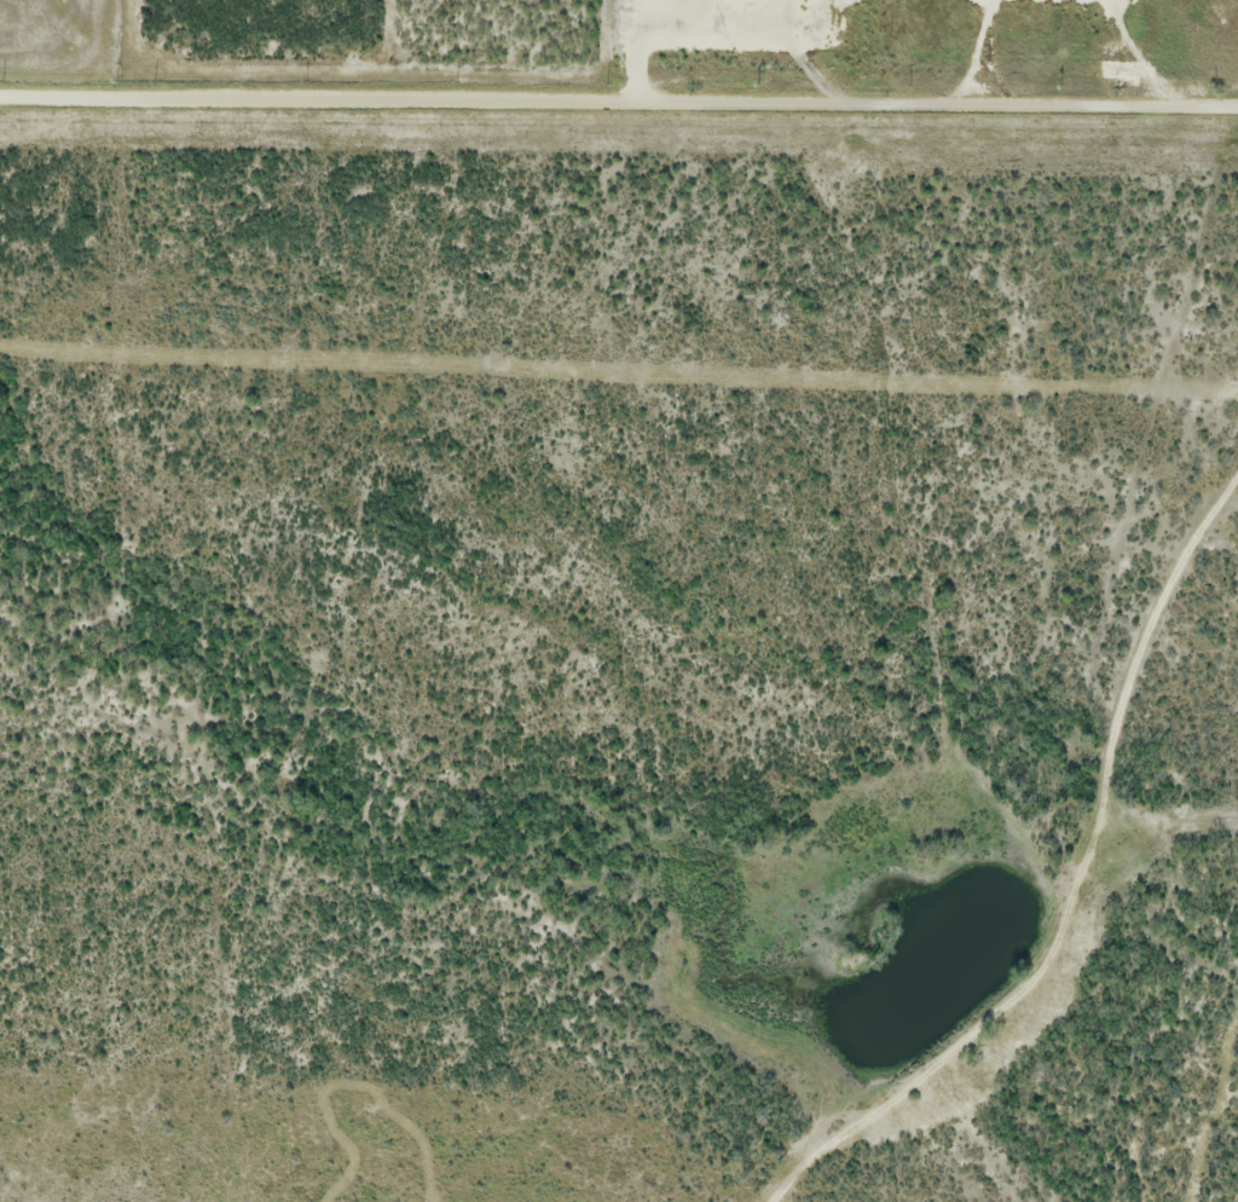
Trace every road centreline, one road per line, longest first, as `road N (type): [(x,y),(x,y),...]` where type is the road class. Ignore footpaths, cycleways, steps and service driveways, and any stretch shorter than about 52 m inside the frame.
road 1 (residential): [(1237,99),(0,86)]

